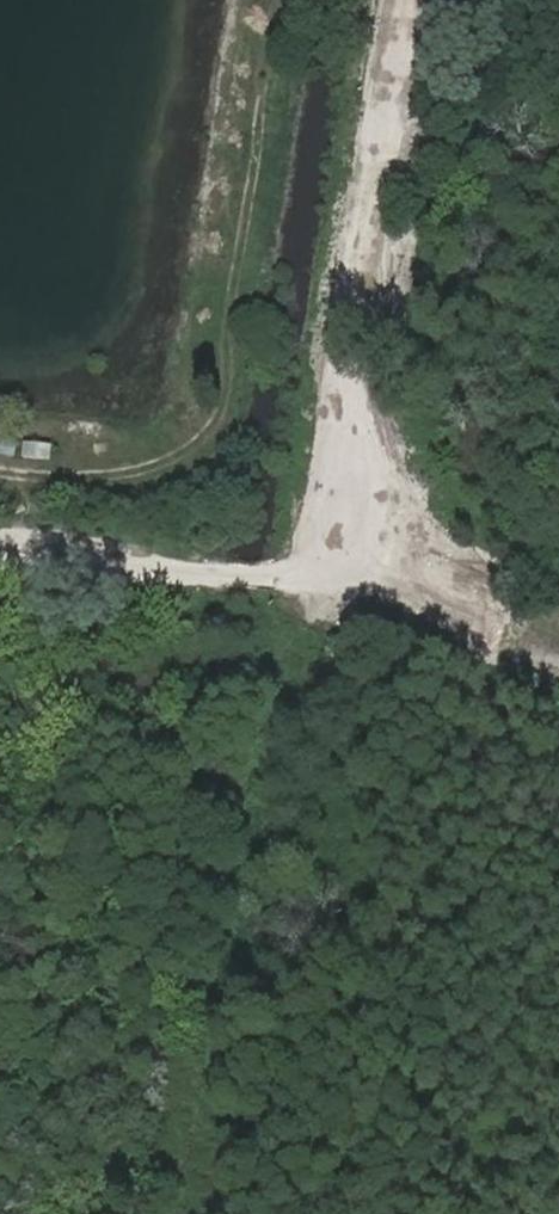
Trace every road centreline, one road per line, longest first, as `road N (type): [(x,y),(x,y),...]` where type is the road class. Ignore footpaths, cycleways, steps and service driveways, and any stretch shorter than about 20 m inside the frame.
road 1 (track): [(433,0),(350,500),(309,579),(0,557)]
road 2 (track): [(277,0),(203,419),(187,444),(153,463),(90,473),(0,469)]
road 3 (track): [(309,579),(435,599),(558,655)]

